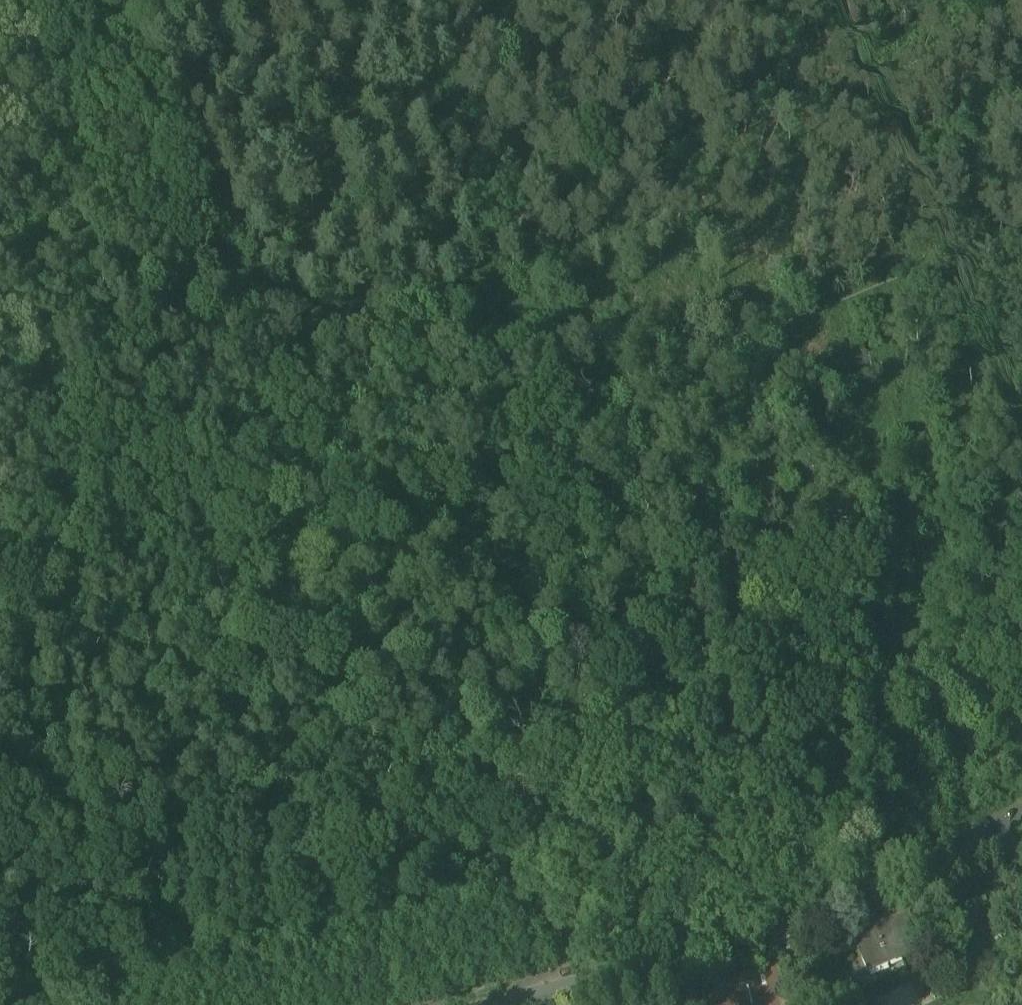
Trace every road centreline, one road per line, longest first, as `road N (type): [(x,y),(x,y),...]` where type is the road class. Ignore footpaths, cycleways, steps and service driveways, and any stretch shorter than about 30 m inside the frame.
road 1 (residential): [(511,1004),(782,937),(1021,838)]

